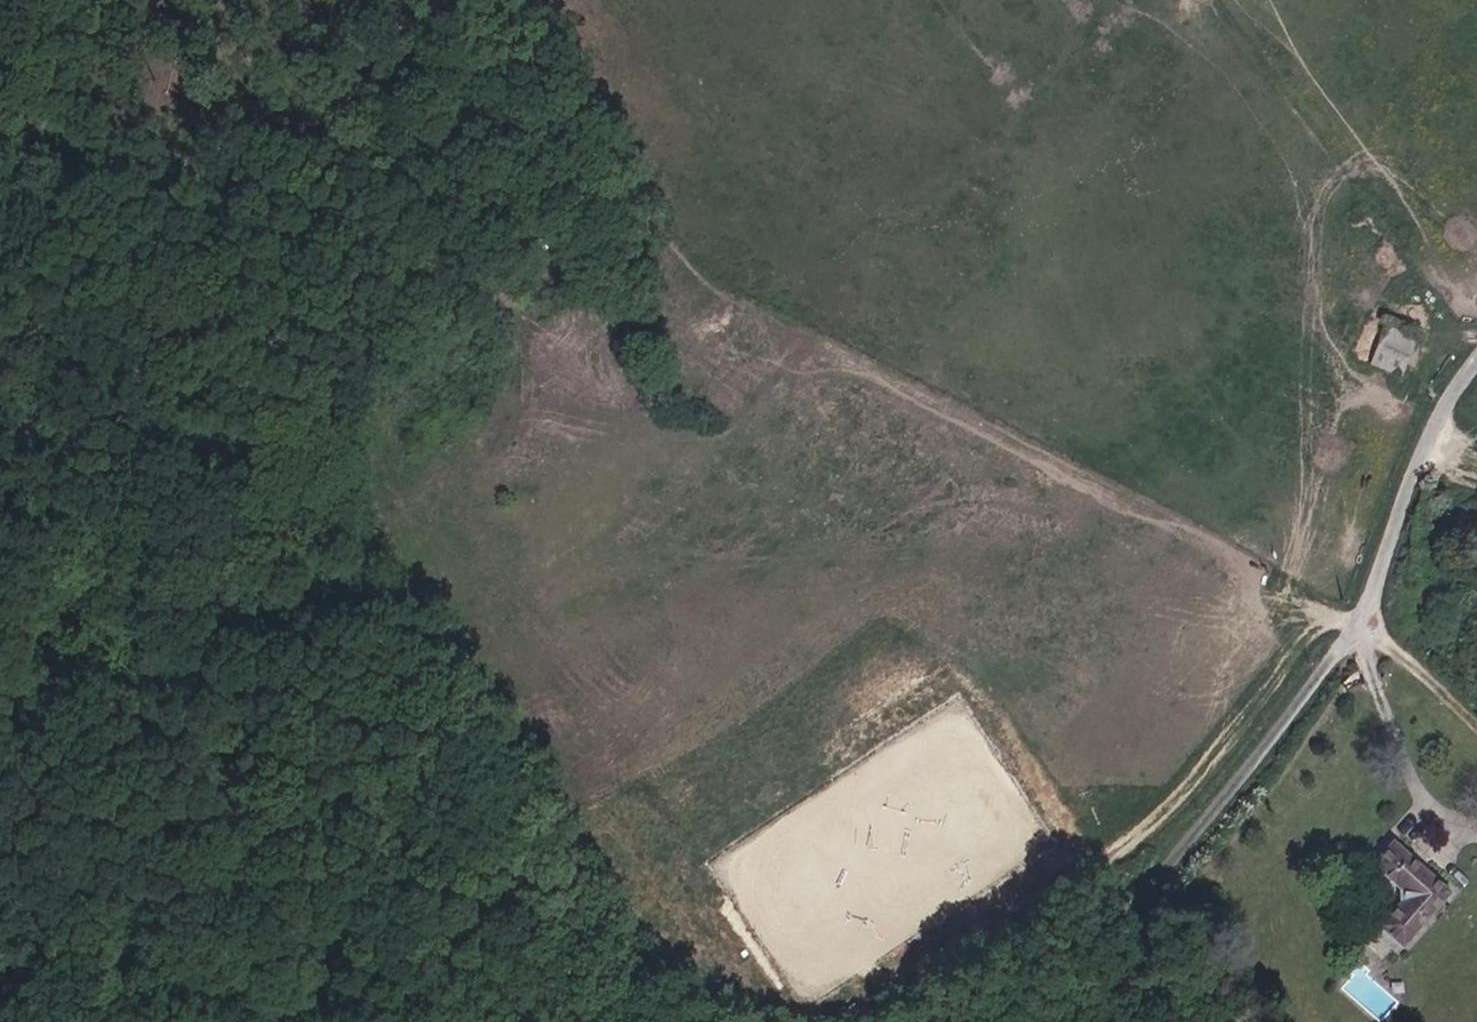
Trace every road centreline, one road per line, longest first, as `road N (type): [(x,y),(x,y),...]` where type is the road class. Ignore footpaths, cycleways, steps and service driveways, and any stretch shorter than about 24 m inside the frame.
road 1 (residential): [(1476,367),(1415,483),(1370,626),(1126,927),(1086,1021)]

